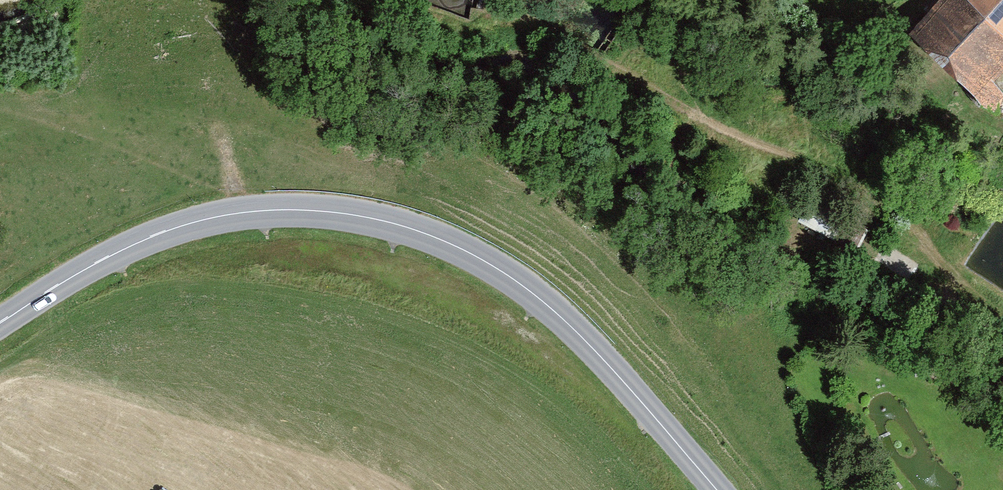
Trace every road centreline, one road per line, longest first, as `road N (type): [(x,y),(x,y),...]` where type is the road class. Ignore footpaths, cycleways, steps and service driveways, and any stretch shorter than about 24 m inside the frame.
road 1 (secondary): [(0,323),(131,245),(191,222),(264,208),(359,214),(466,254),(530,291),(591,343),(721,489)]
road 2 (track): [(388,8),(454,29),(496,15),(712,124),(846,171),(936,263),(1002,305)]

